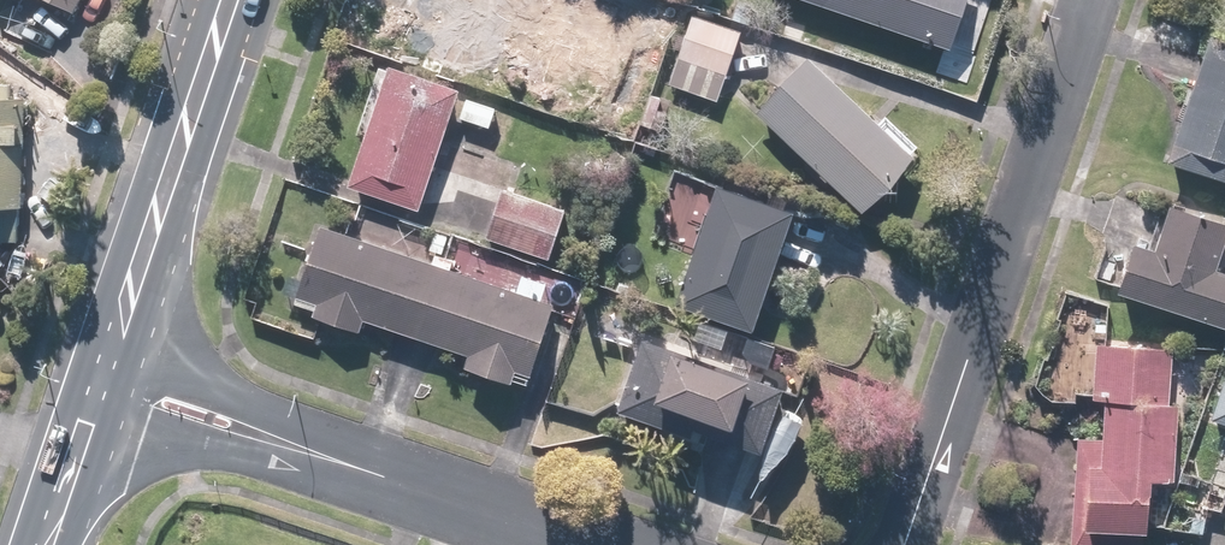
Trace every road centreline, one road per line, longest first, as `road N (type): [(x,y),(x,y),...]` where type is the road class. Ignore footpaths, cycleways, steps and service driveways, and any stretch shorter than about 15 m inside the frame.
road 1 (residential): [(908,544),(1090,0)]
road 2 (secondary): [(99,343),(219,0)]
road 3 (residential): [(596,544),(263,431)]
road 4 (residential): [(263,431),(206,444),(77,401)]
road 5 (residential): [(99,343),(230,391),(263,431)]
road 6 (secondary): [(29,544),(77,401)]

